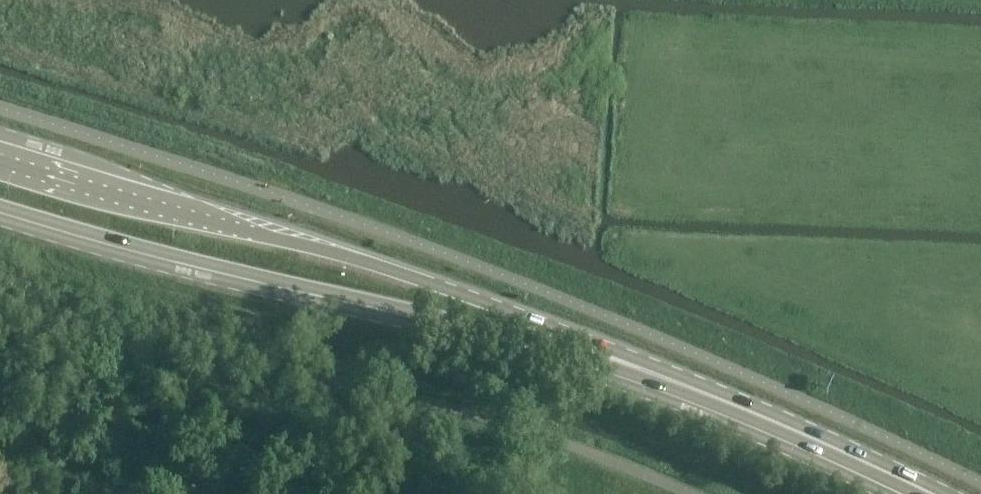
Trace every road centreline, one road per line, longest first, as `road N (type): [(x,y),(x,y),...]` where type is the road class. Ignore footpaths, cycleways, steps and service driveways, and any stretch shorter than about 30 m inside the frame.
road 1 (secondary): [(675,387),(656,367),(458,292),(0,152)]
road 2 (secondary): [(0,211),(675,387)]
road 3 (secondary): [(914,493),(675,387)]

